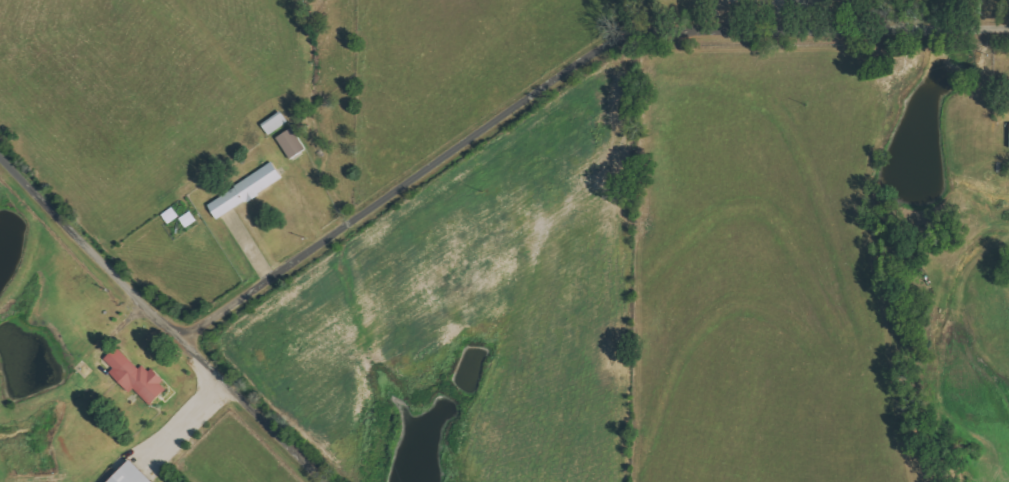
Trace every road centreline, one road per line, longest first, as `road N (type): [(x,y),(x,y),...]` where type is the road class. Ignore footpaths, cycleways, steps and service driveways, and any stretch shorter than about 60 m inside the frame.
road 1 (residential): [(182,336),(602,58),(647,48),(1008,23)]
road 2 (residential): [(325,481),(0,150)]

